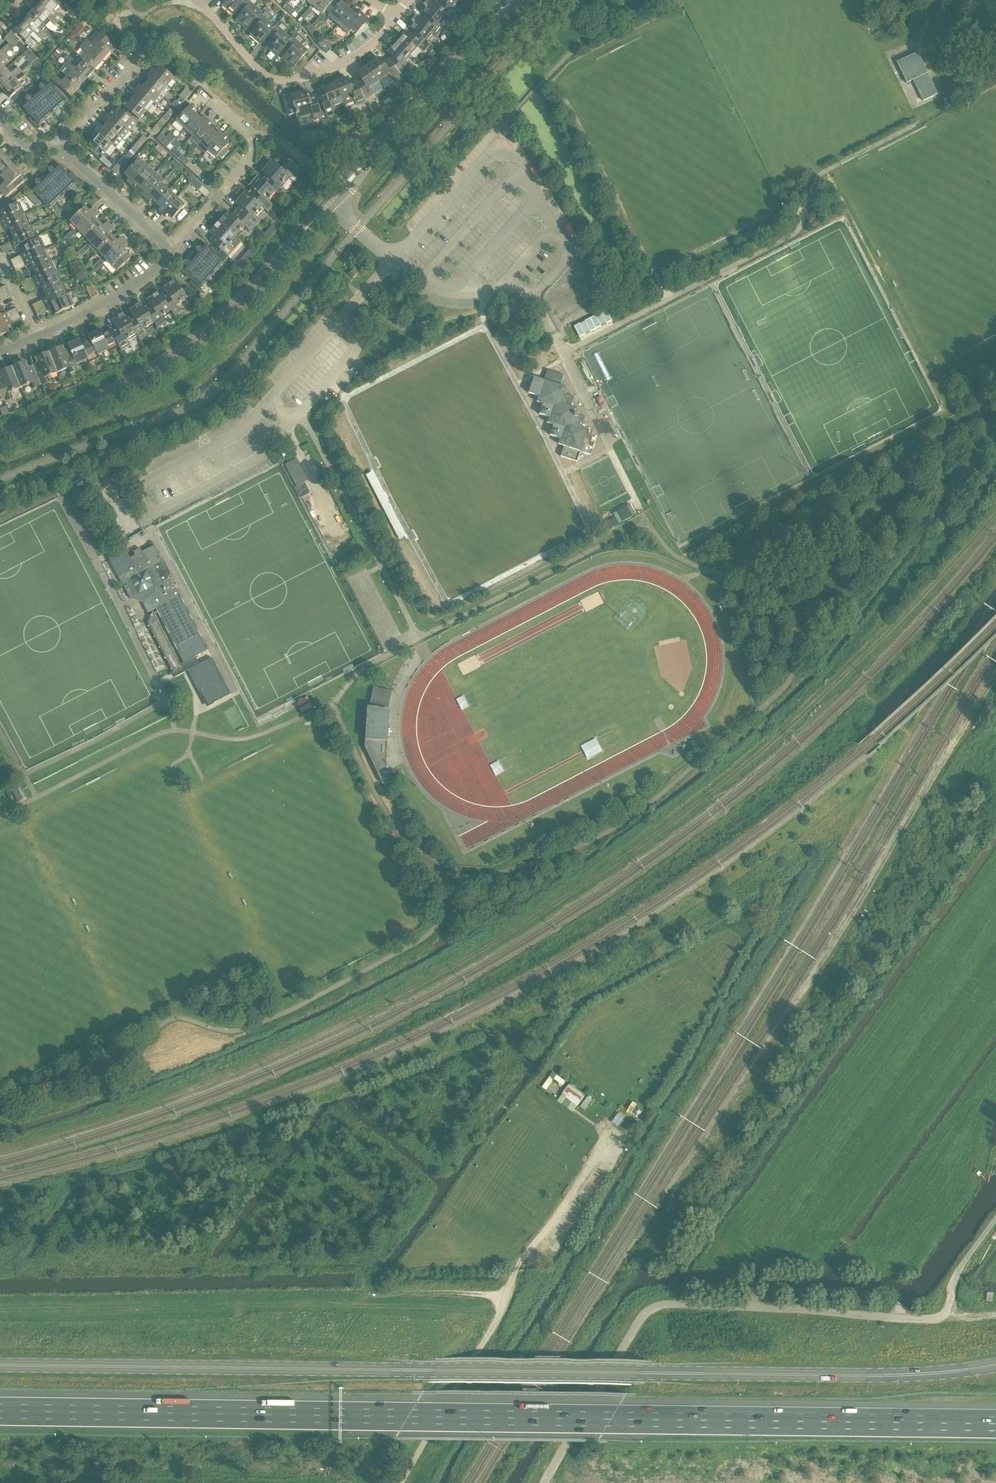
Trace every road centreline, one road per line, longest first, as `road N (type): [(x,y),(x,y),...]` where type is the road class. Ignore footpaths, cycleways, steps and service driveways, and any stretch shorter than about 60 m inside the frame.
road 1 (secondary): [(995,1366),(894,1376),(0,1365)]
road 2 (motorway): [(995,1423),(0,1411)]
road 3 (unclassified): [(542,1482),(650,1311),(664,1305),(940,1318),(962,1266),(995,1218)]
road 4 (track): [(995,513),(858,666),(759,756),(622,860)]
road 5 (track): [(0,1310),(347,1305),(404,1293),(504,1300)]
road 6 (tertiary): [(0,438),(143,375),(217,322),(328,205)]
road 7 (tertiary): [(328,205),(508,0)]
road 8 (residential): [(202,0),(257,69),(282,79),(345,62),(395,16)]
road 9 (unclassified): [(404,1482),(504,1300)]
road 10 (unclassified): [(357,229),(386,253),(401,251),(504,137)]
road 11 (residential): [(167,250),(250,161),(250,135),(212,102)]
road 12 (residential): [(167,250),(162,264),(113,299),(37,334)]
road 13 (residential): [(167,250),(64,153)]

